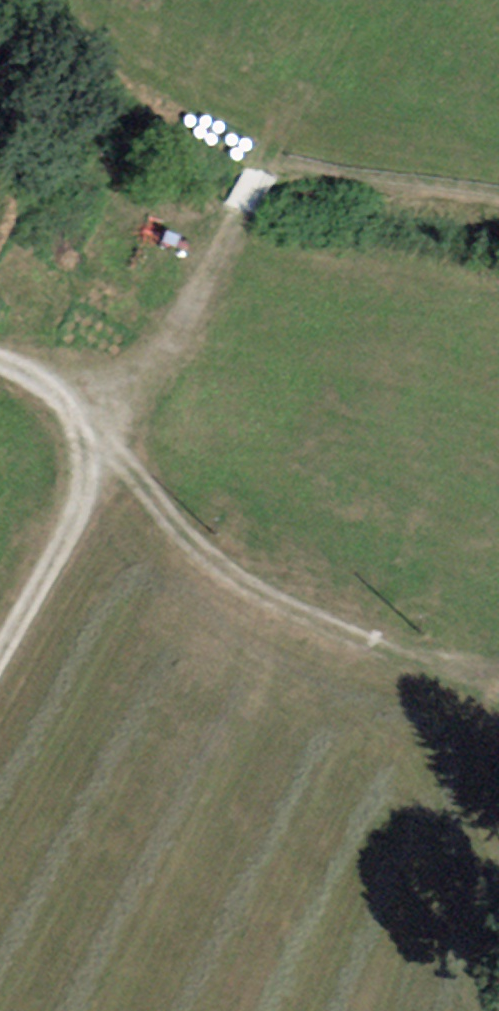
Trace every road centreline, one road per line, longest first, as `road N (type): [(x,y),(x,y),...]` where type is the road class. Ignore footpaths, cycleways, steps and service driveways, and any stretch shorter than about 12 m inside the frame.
road 1 (track): [(91,440),(185,539),(298,608),(498,684)]
road 2 (track): [(498,191),(270,160),(374,0)]
road 3 (track): [(0,650),(75,521),(92,463),(91,440),(65,394),(0,360)]
road 4 (track): [(91,440),(158,370),(270,160)]

